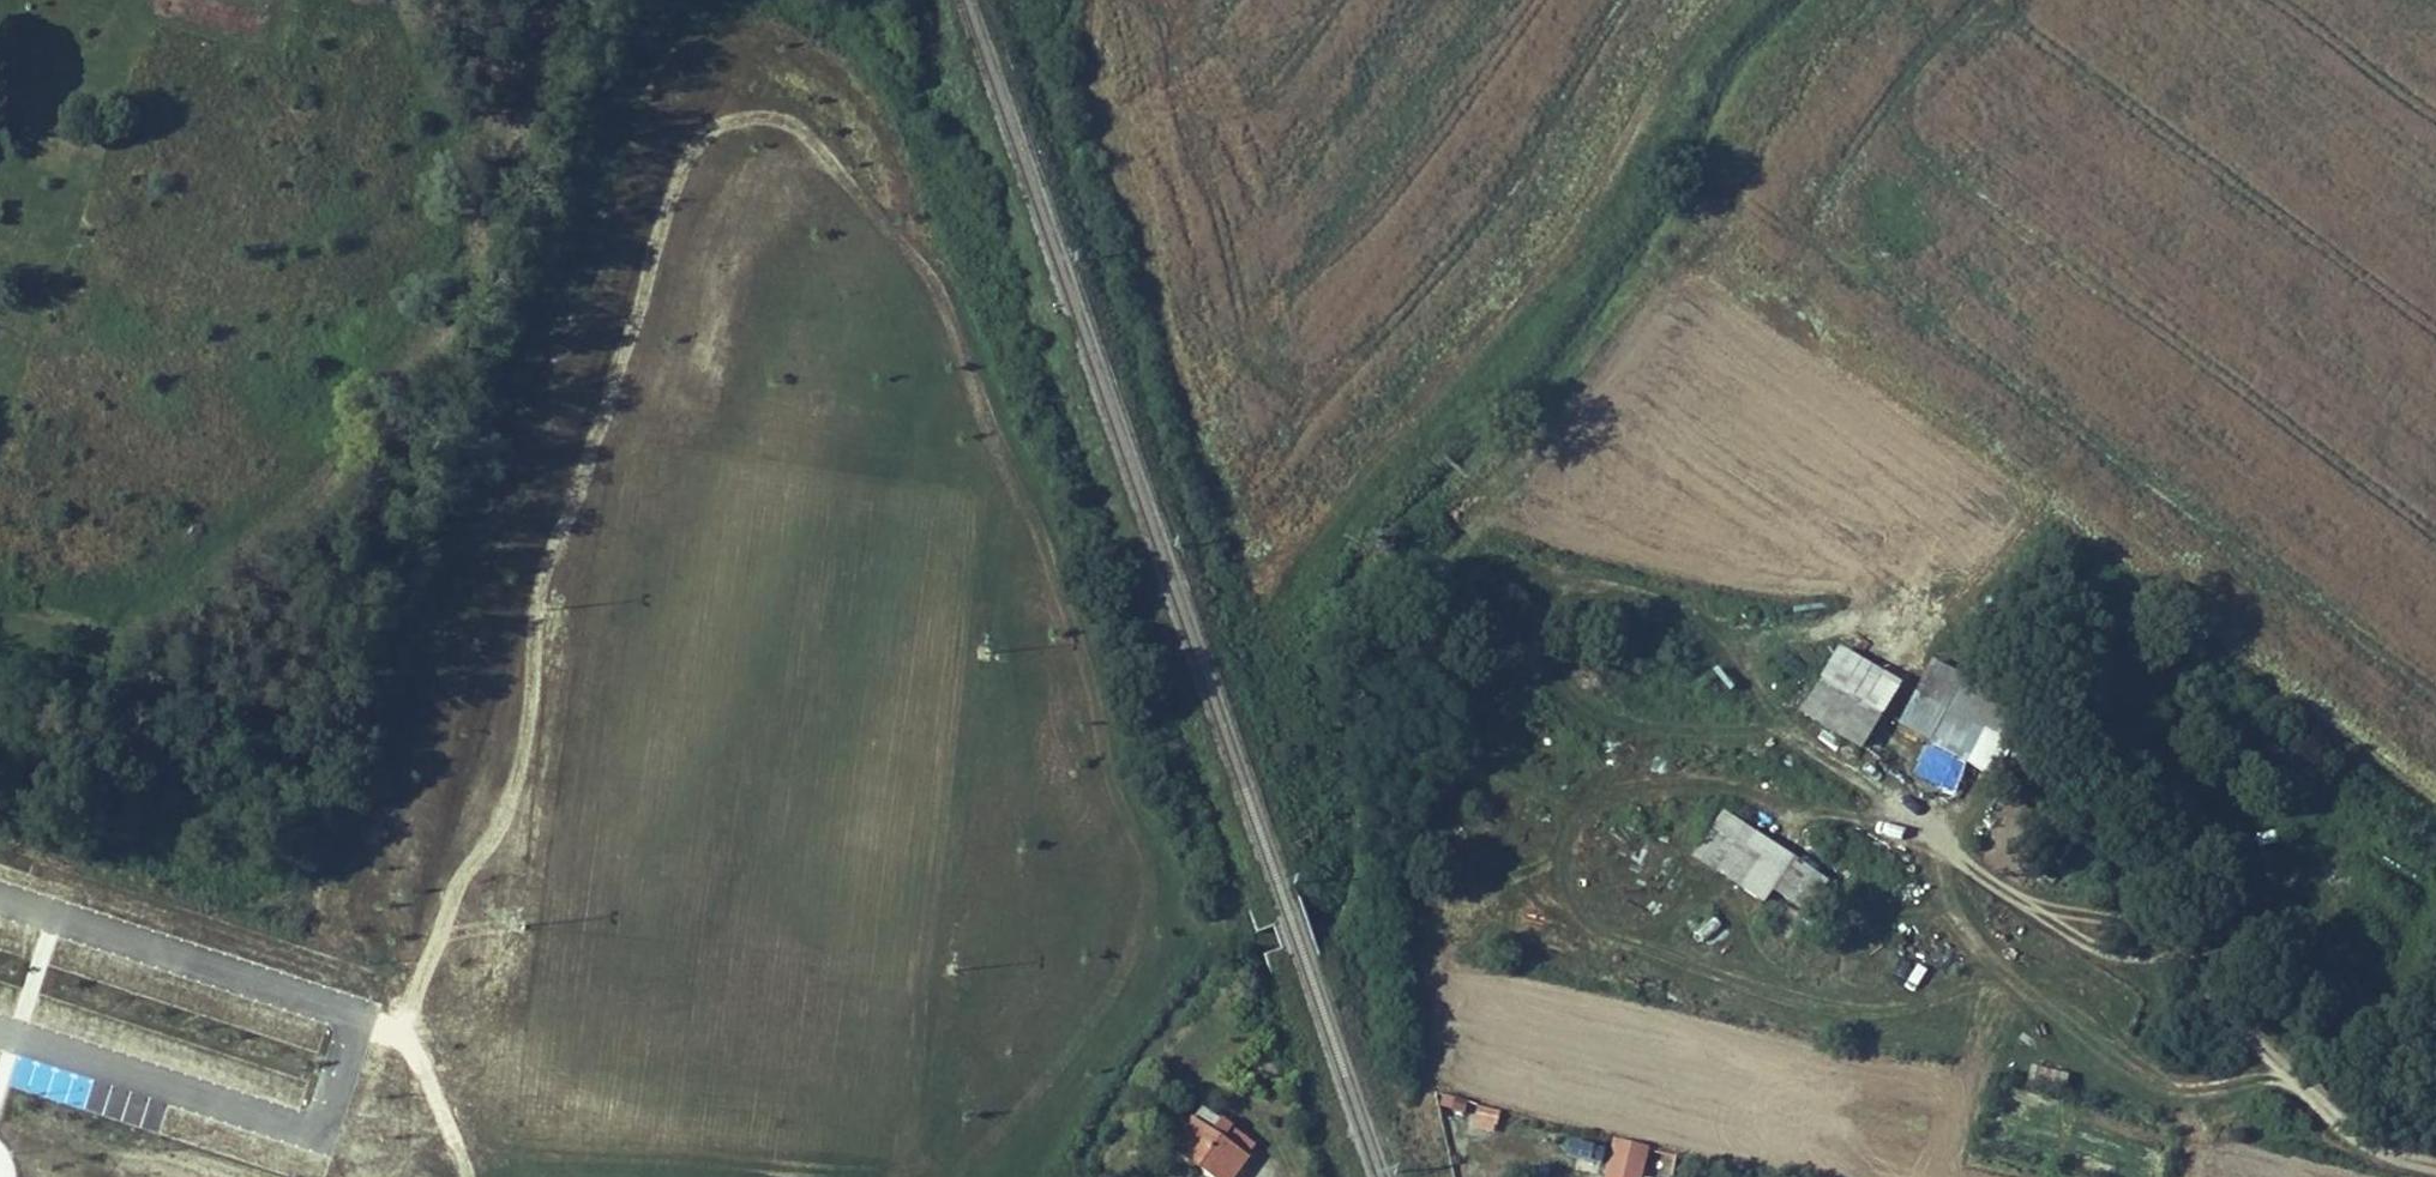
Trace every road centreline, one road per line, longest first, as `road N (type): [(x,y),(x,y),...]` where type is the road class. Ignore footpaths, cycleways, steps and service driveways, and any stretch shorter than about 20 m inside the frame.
road 1 (track): [(824,155),(789,121),(696,133),(536,602),(519,765),(397,1030),(361,1015)]
road 2 (track): [(2435,1165),(2363,1137),(2188,968),(2089,943),(1979,874),(1903,814)]

